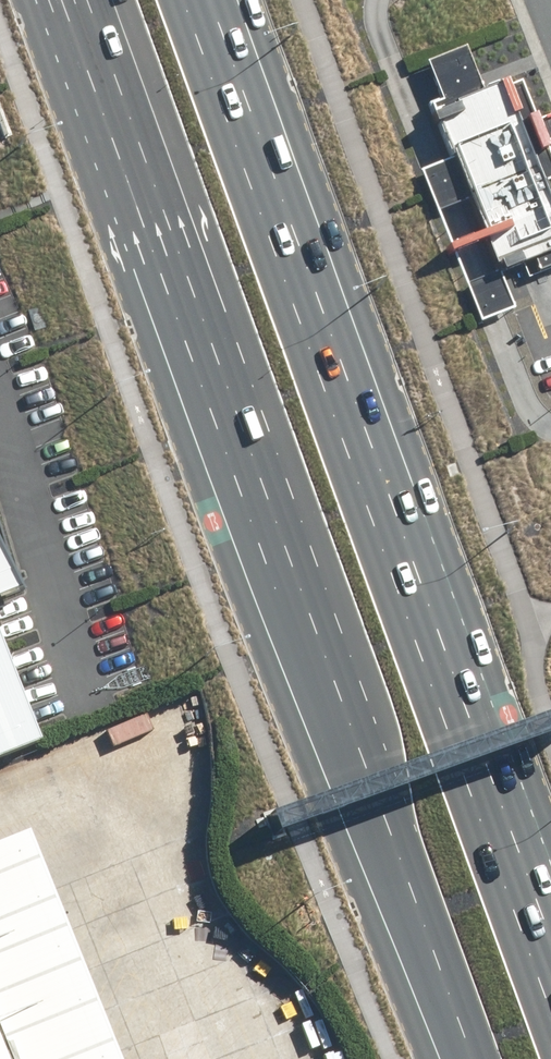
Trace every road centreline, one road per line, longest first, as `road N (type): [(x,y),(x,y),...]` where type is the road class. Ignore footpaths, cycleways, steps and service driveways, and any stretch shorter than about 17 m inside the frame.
road 1 (primary): [(461,1058),(78,0)]
road 2 (primary): [(213,0),(550,930)]

